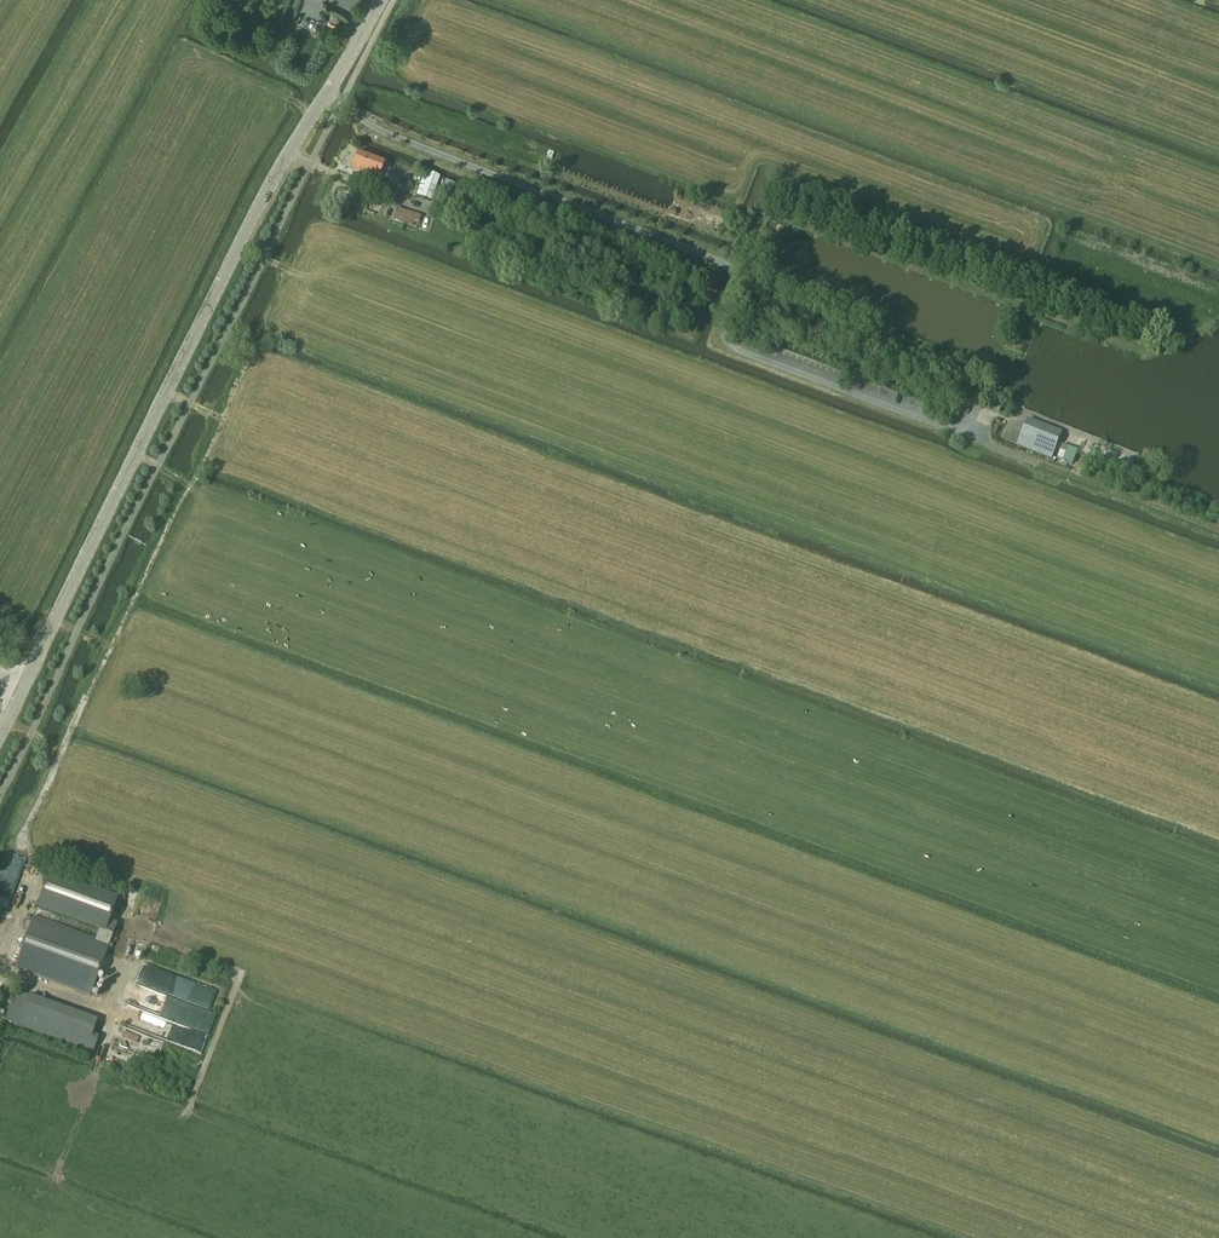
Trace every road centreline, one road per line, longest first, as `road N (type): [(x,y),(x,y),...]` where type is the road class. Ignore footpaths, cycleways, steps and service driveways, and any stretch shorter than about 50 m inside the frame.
road 1 (unclassified): [(0,737),(265,197),(382,0)]
road 2 (track): [(1218,142),(844,0)]

